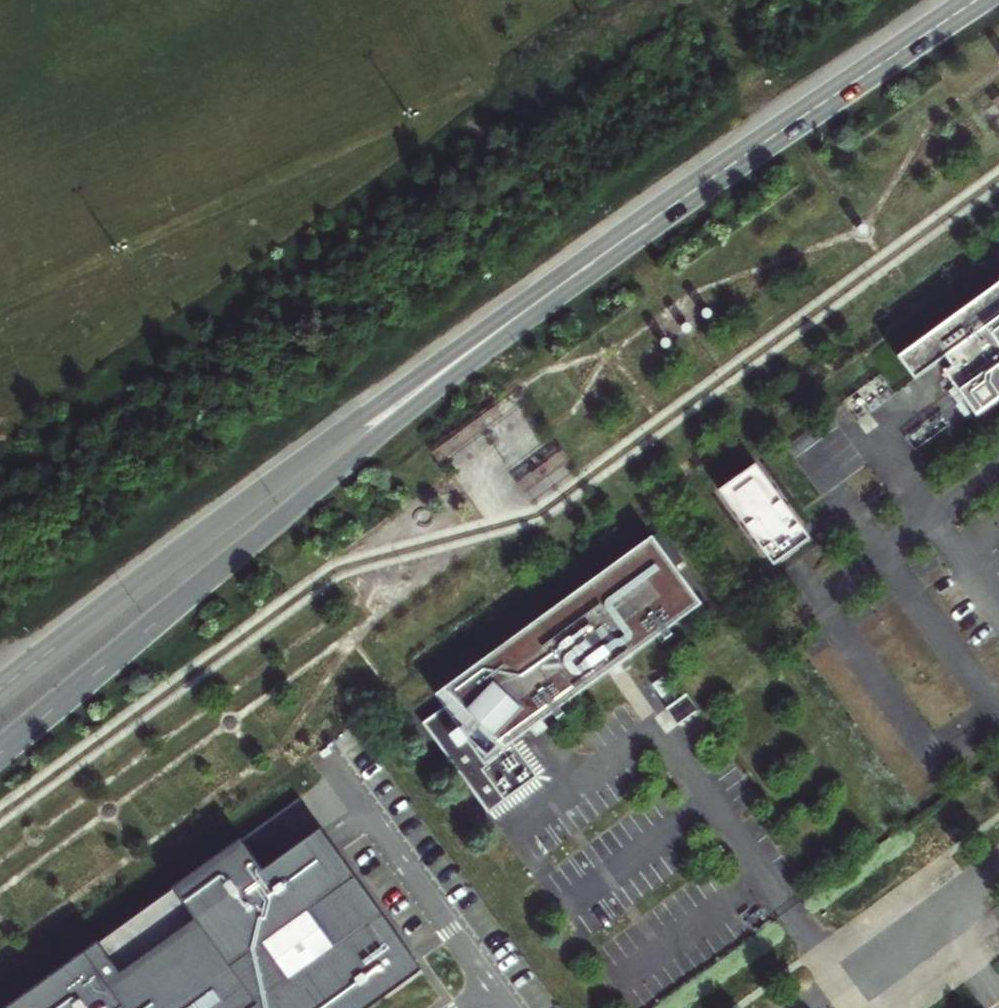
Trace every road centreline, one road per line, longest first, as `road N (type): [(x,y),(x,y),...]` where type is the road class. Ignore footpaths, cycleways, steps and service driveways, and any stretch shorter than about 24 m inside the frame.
road 1 (secondary): [(0,753),(587,267)]
road 2 (secondary): [(587,267),(332,442),(0,689)]
road 3 (secondary): [(969,8),(587,267)]

